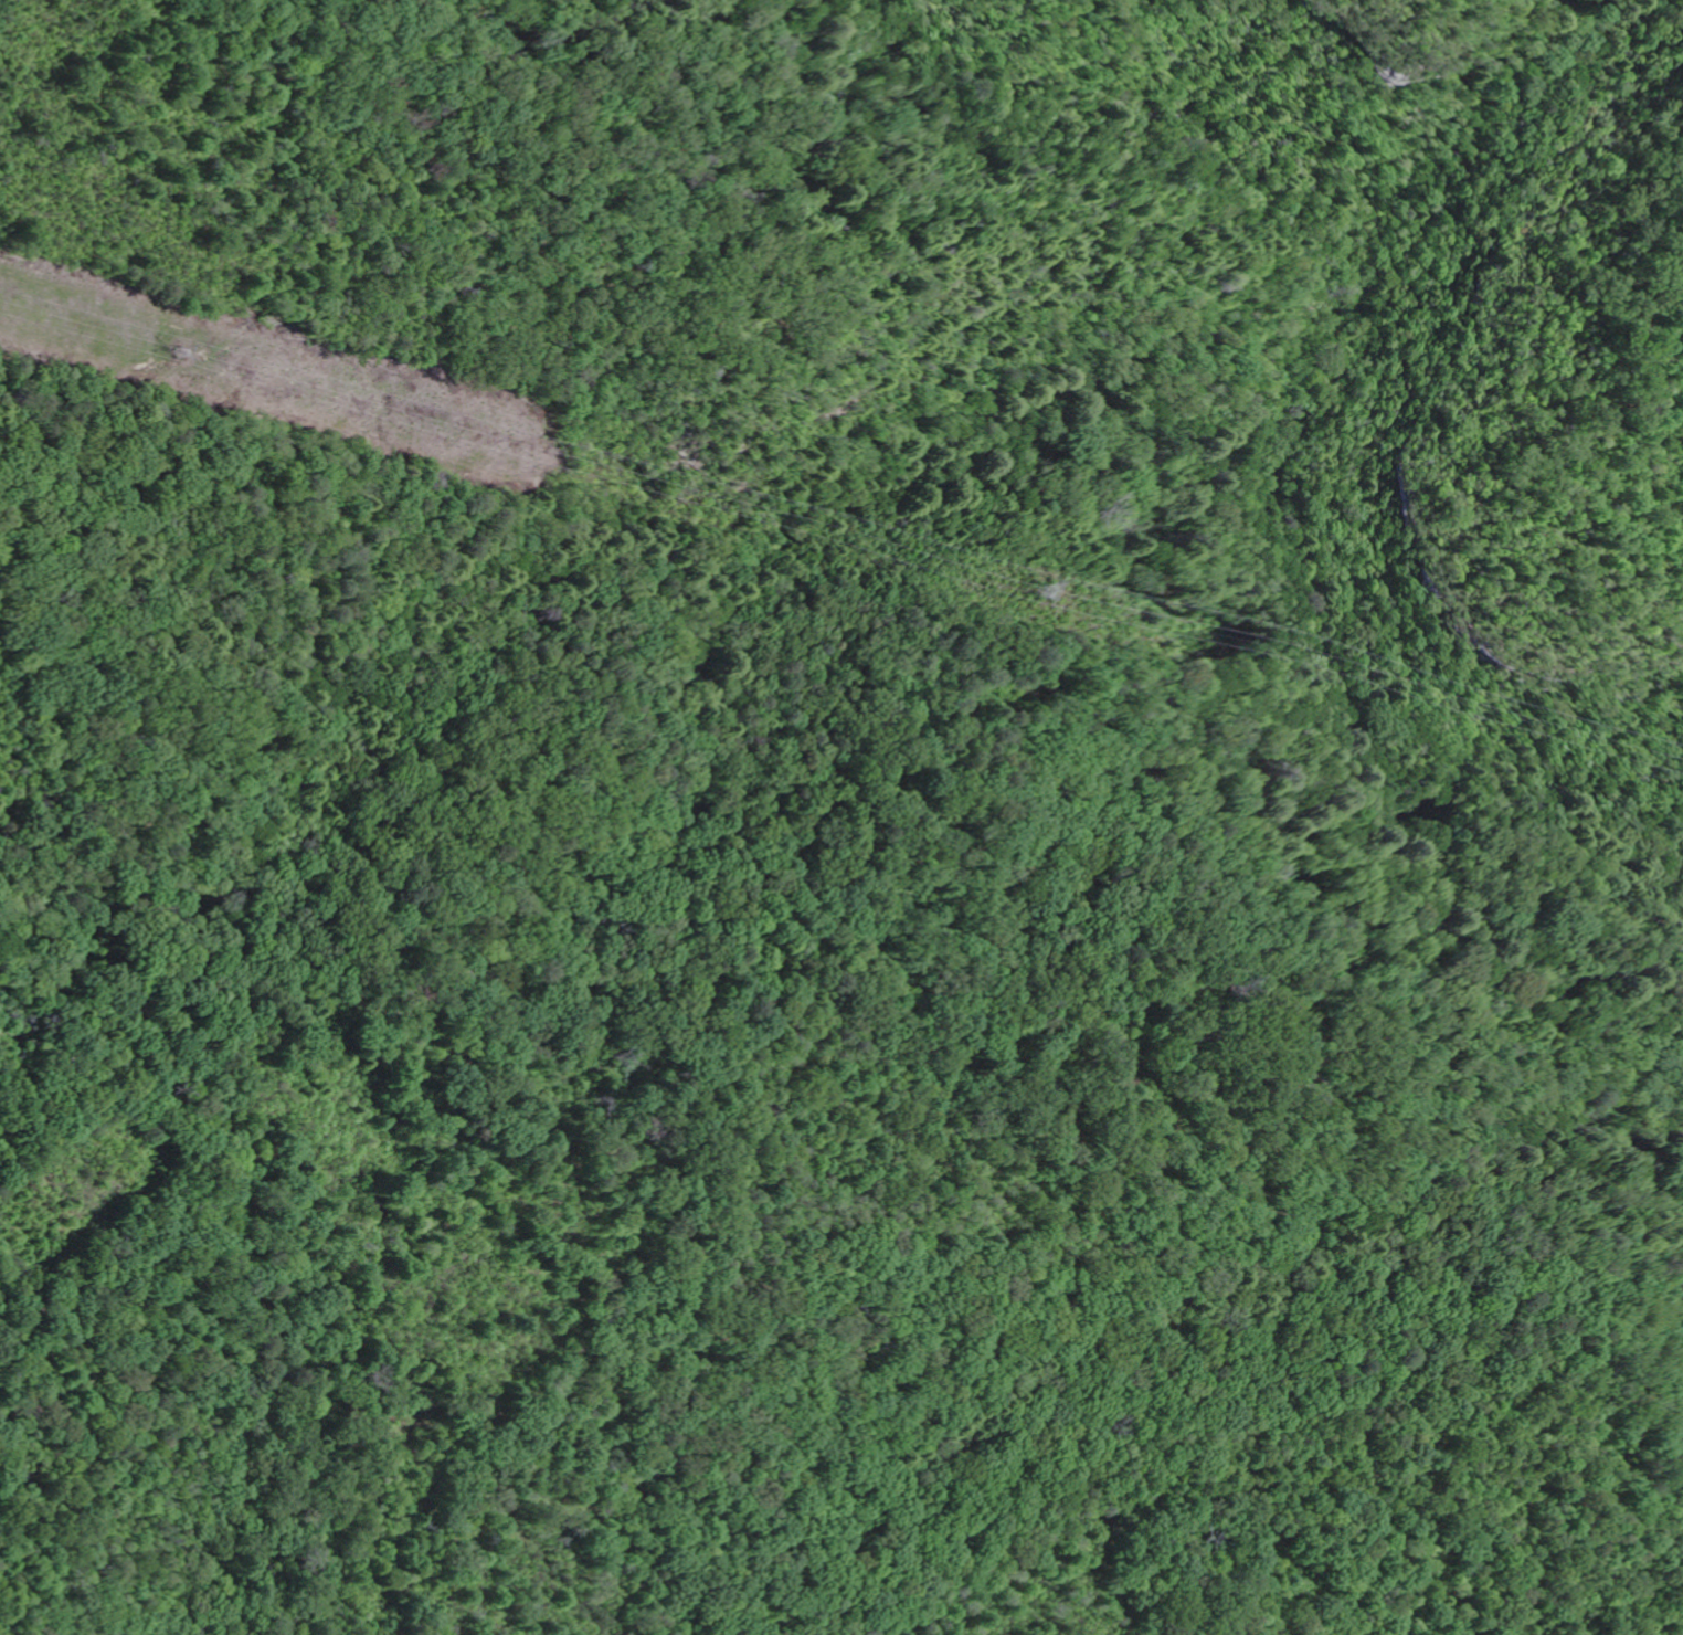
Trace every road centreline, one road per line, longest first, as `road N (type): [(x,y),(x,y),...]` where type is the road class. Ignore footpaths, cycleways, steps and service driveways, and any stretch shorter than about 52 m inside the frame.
road 1 (residential): [(566,1634),(445,1421),(245,1161),(139,1096),(0,1053)]

